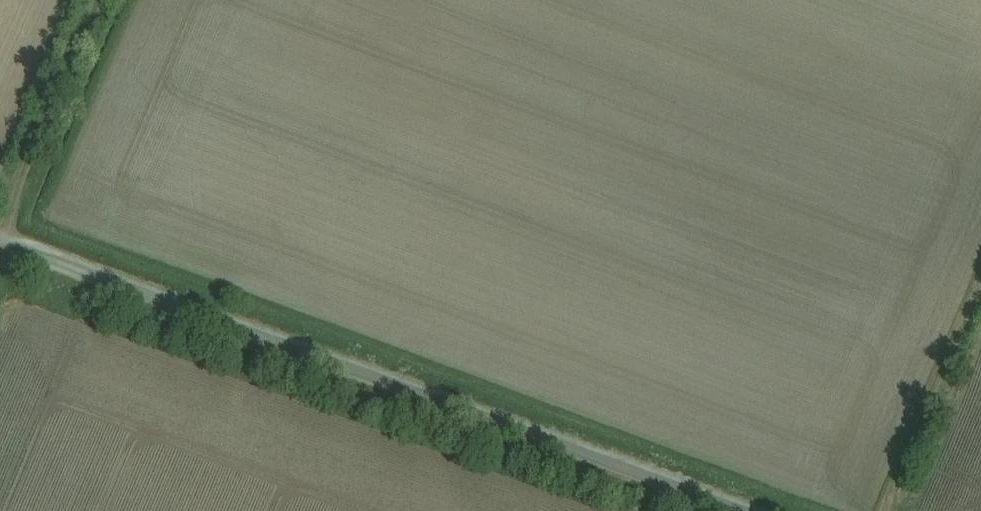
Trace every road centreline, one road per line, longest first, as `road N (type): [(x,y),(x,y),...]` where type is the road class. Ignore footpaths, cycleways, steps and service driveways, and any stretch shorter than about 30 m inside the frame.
road 1 (unclassified): [(0,242),(749,510)]
road 2 (track): [(100,0),(0,237)]
road 3 (track): [(980,291),(887,510)]

